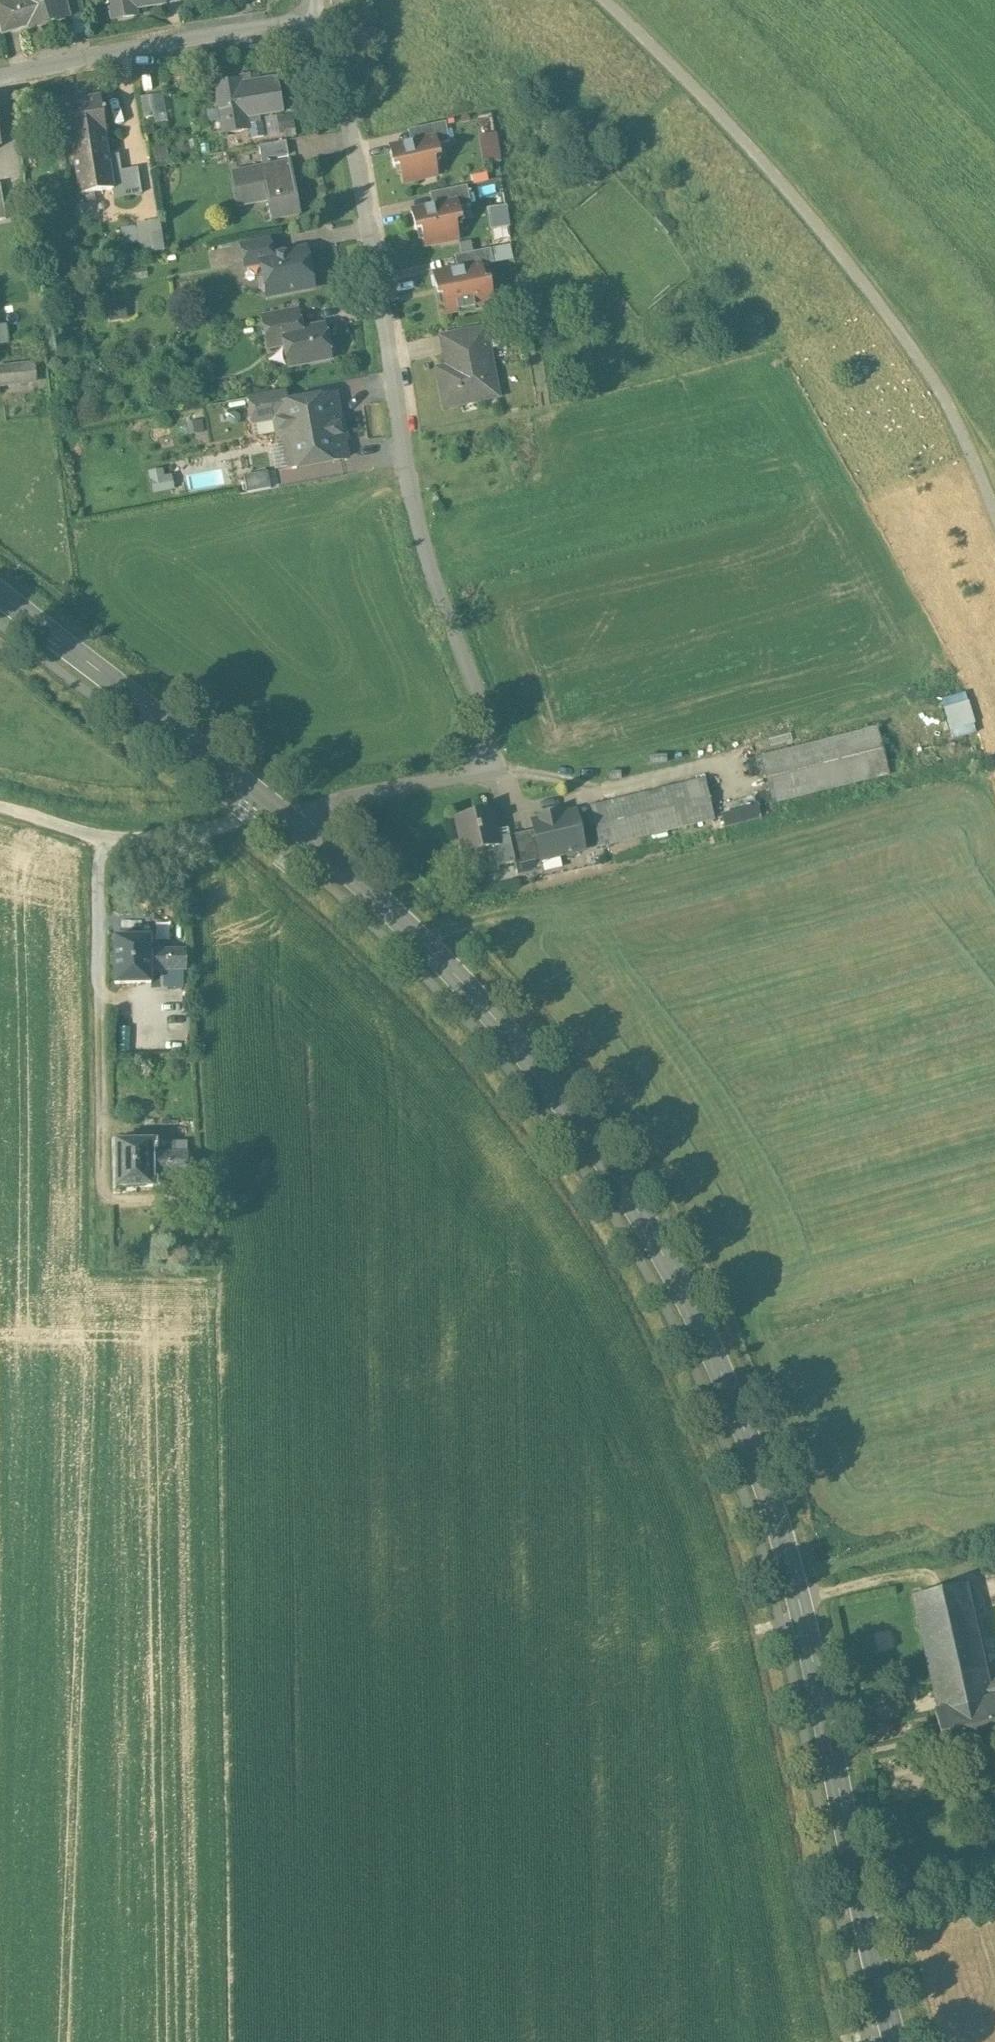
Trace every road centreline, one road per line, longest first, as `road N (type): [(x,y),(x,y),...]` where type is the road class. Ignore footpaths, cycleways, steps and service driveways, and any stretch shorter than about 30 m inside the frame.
road 1 (secondary): [(289,818),(484,1010),(541,1079),(607,1168),(711,1352),(771,1498),(893,2041)]
road 2 (residential): [(318,21),(333,44),(351,117),(424,552),(476,692),(490,757),(469,777),(289,818)]
road 3 (secondary): [(0,592),(289,818)]
road 4 (residential): [(0,76),(297,14),(318,21)]
road 5 (residential): [(0,807),(100,836),(166,840),(289,818)]

